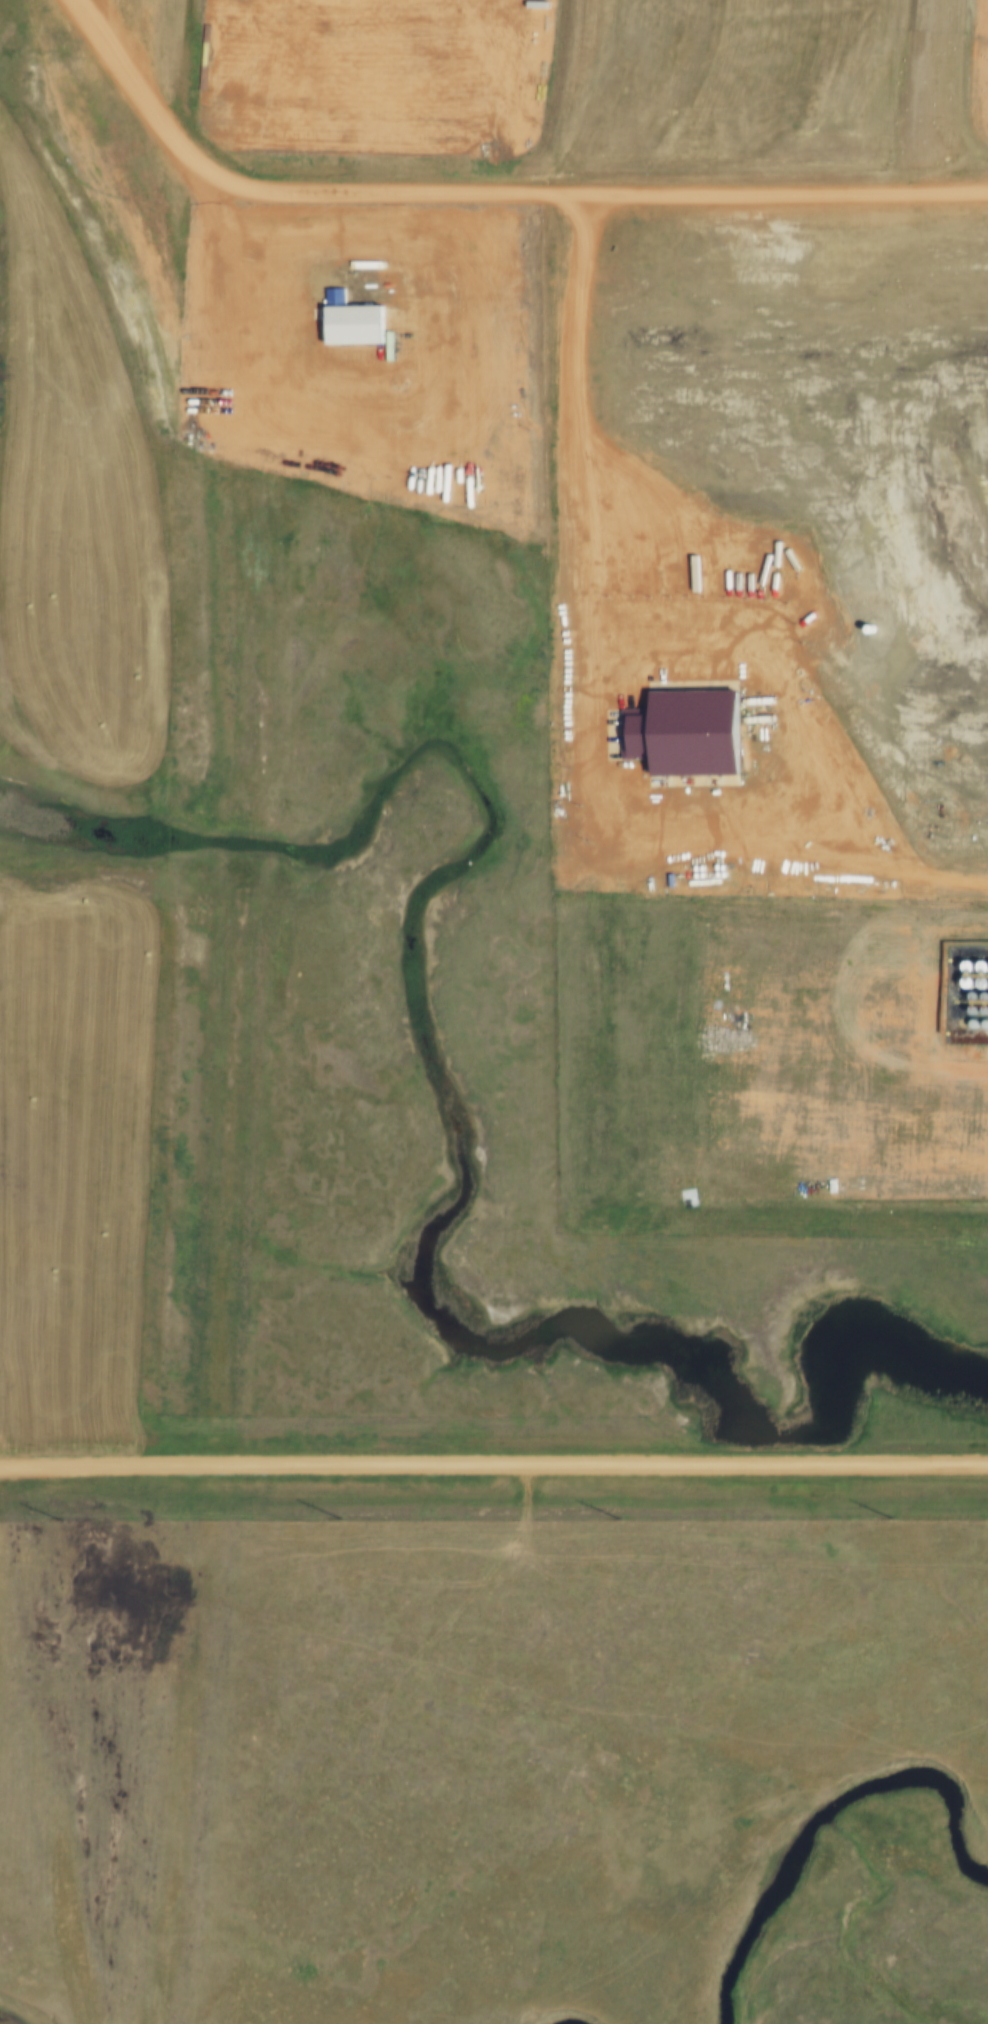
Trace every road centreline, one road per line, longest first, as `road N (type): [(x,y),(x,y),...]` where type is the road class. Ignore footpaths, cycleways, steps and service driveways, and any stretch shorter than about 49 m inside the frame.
road 1 (residential): [(0,1470),(987,1466)]

